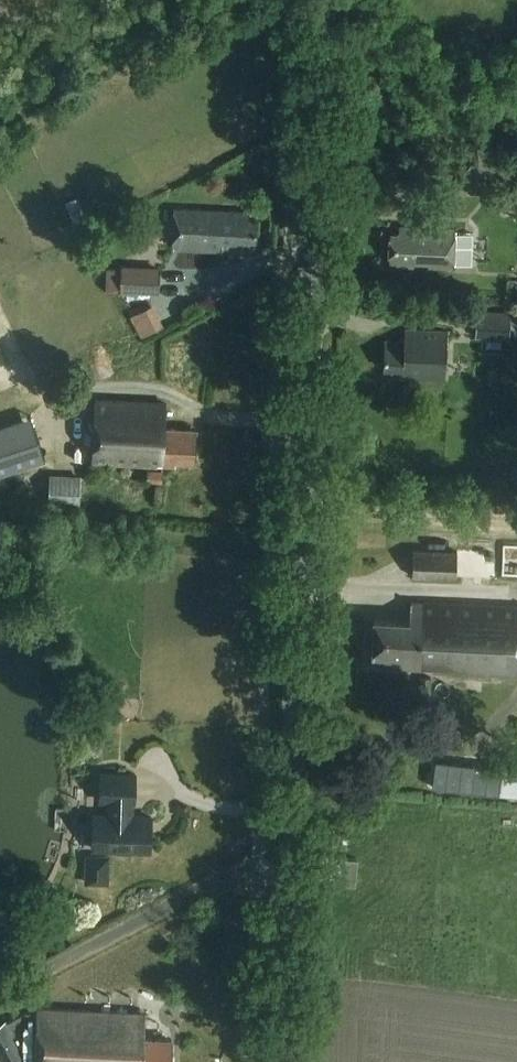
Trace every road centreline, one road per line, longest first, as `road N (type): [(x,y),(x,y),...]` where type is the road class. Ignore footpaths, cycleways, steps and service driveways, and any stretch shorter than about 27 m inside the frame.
road 1 (tertiary): [(280,1061),(327,0)]
road 2 (track): [(288,850),(0,991)]

